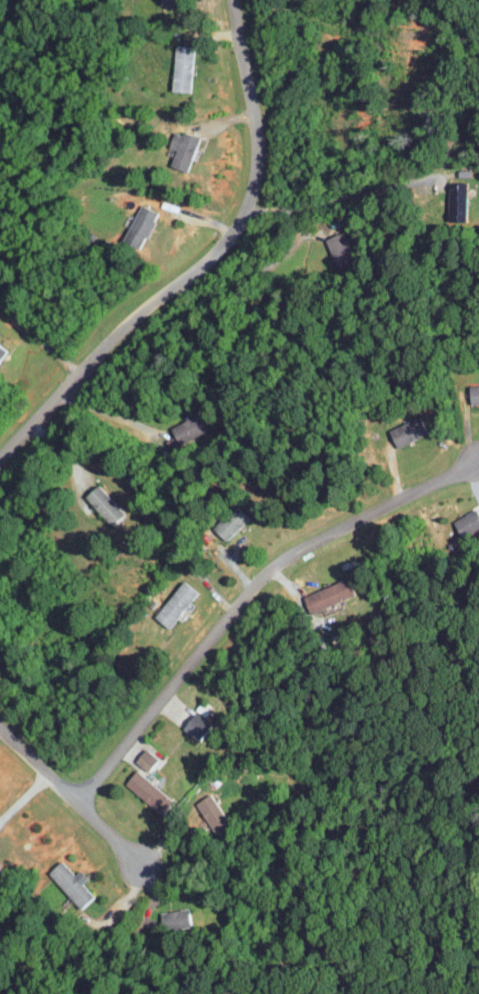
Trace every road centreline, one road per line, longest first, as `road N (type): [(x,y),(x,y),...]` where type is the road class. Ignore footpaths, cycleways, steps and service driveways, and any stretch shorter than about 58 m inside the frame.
road 1 (residential): [(0,456),(123,326),(227,240),(253,195),(257,144),(238,0)]
road 2 (residential): [(87,794),(252,579),(312,536),(478,448)]
road 3 (residential): [(0,712),(264,961)]

